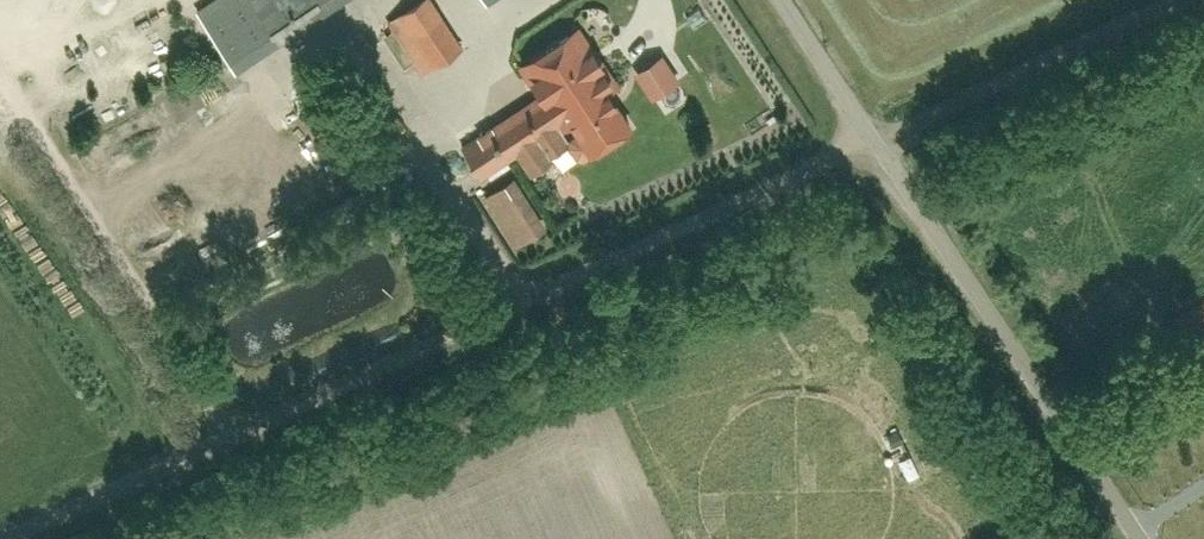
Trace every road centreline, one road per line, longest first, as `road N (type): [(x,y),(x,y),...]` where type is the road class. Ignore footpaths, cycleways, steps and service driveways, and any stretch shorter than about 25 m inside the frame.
road 1 (track): [(21,538),(1167,0)]
road 2 (unclassified): [(1140,538),(782,0)]
road 3 (track): [(0,81),(236,440)]

